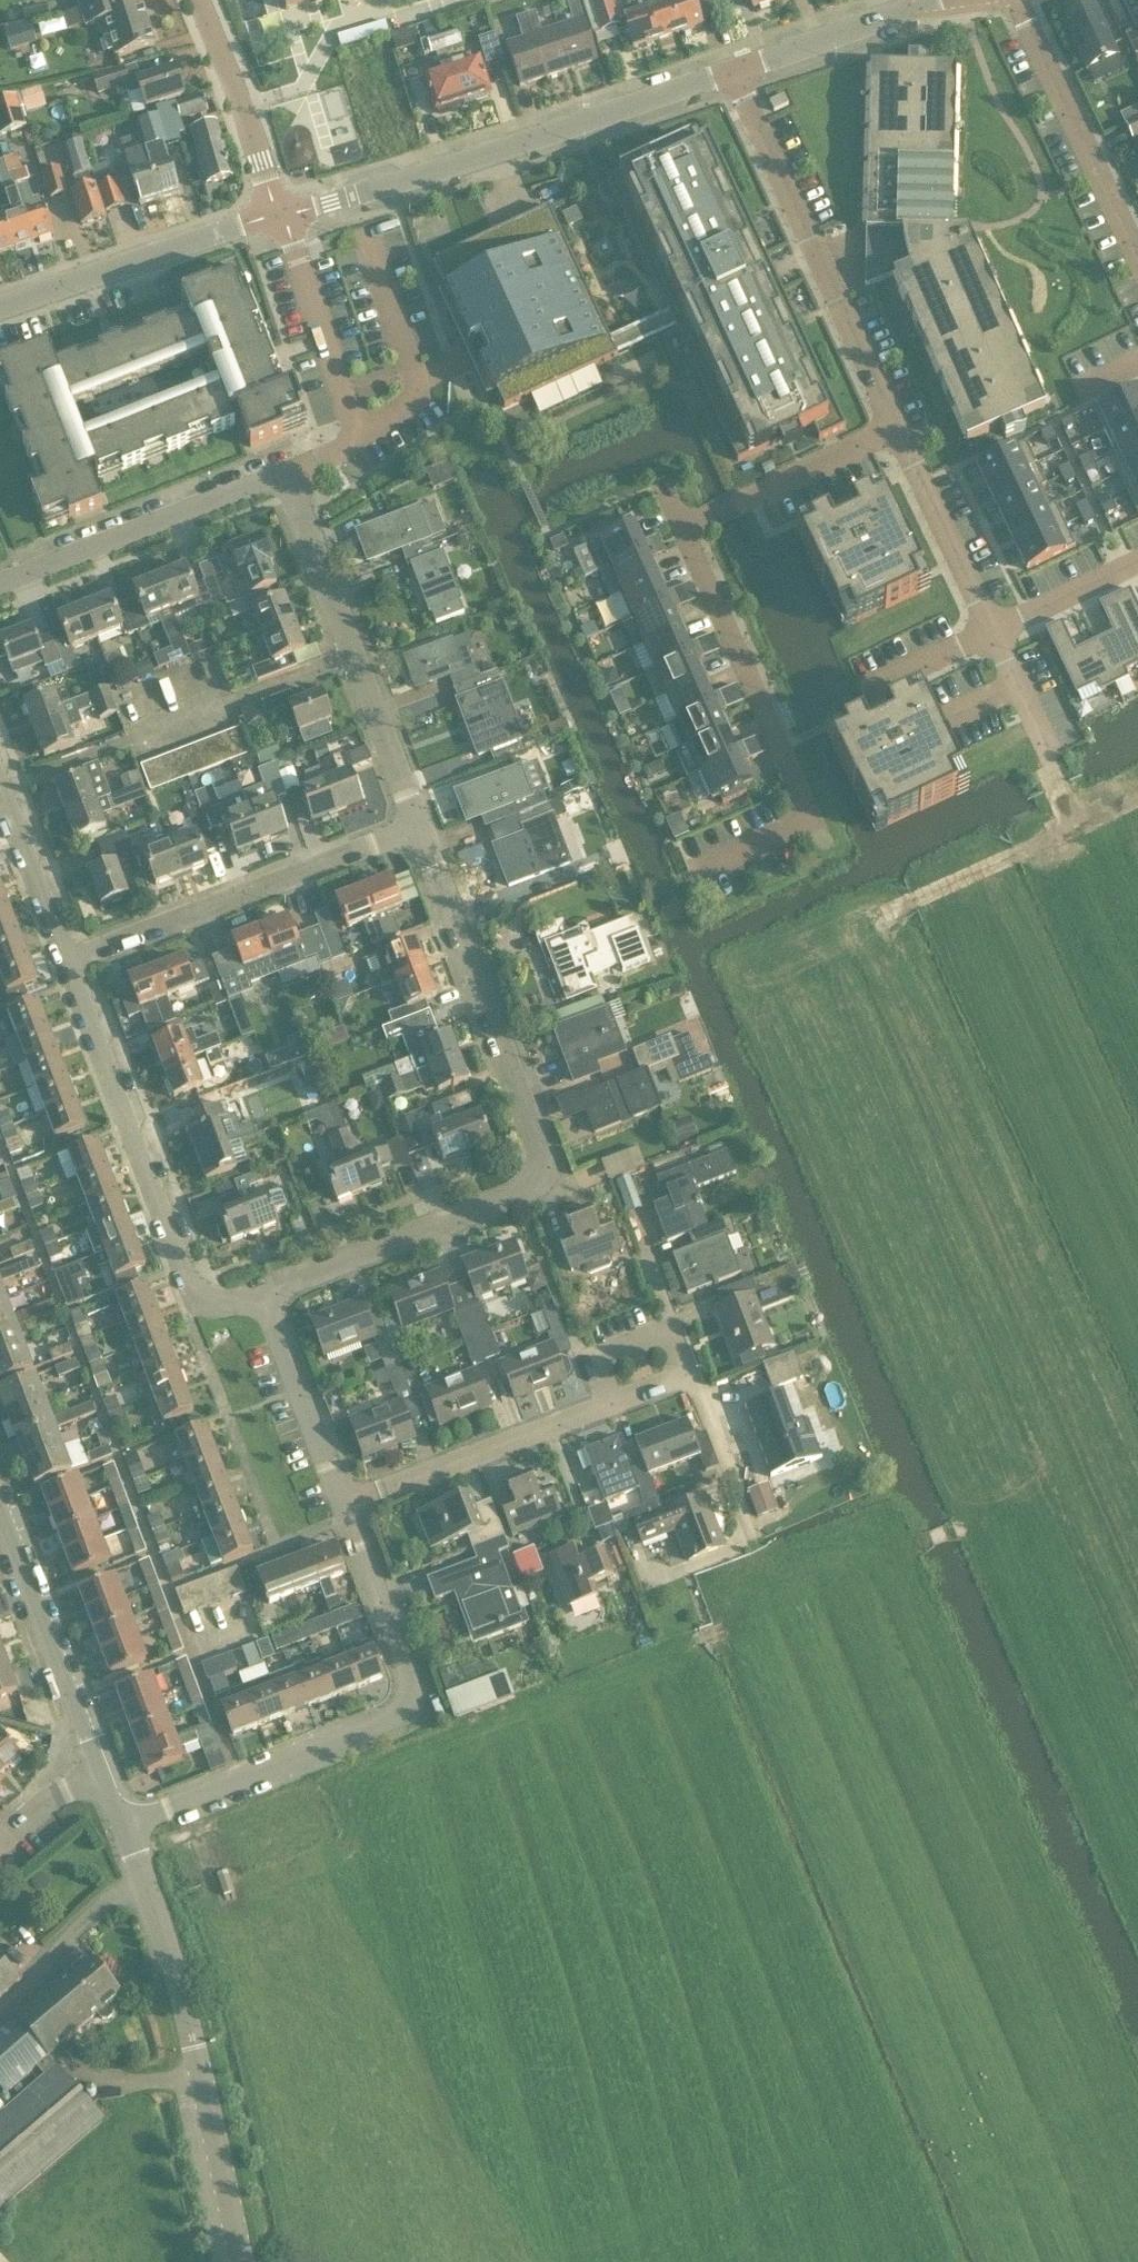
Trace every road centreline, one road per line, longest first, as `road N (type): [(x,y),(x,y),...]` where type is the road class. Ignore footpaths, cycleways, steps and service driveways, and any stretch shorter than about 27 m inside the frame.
road 1 (residential): [(264,1300),(529,1190),(546,1168),(546,1151),(419,827)]
road 2 (residential): [(122,1828),(406,1715),(413,1694),(347,1508)]
road 3 (residential): [(280,216),(733,71)]
road 4 (tertiary): [(237,2261),(194,2049),(122,1828)]
road 5 (residential): [(264,1300),(233,1303),(190,1291),(65,962)]
road 6 (residential): [(733,71),(895,429)]
road 7 (residential): [(65,962),(419,827)]
road 8 (residential): [(419,827),(286,475)]
road 9 (residential): [(682,525),(809,818)]
road 10 (residential): [(286,475),(353,436),(280,216)]
road 11 (residential): [(0,586),(286,475)]
road 12 (residential): [(0,308),(280,216)]
road 13 (residential): [(347,1508),(612,1405)]
road 14 (residential): [(1015,0),(1137,252)]
road 15 (track): [(890,917),(1137,803)]
road 16 (tertiary): [(94,1761),(0,1514)]
road 17 (residential): [(895,429),(682,525)]
road 18 (residential): [(202,0),(280,216)]
road 19 (residential): [(895,429),(992,633)]
road 20 (residential): [(347,1508),(264,1300)]
road 21 (residential): [(689,1375),(668,1328),(593,1355),(612,1405)]
road 22 (residential): [(65,962),(0,795)]
road 23 (residential): [(689,1375),(754,1534)]
road 24 (residential): [(733,71),(888,16)]
road 25 (residential): [(992,633),(1137,565)]
road 26 (residential): [(867,690),(992,633)]
road 27 (residential): [(0,1844),(94,1761)]

